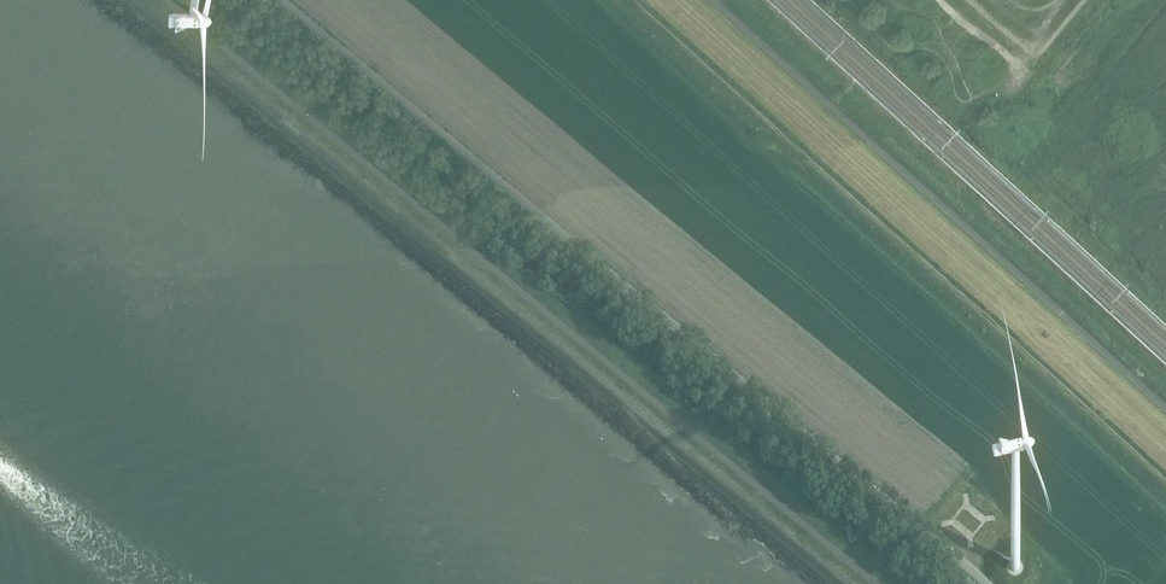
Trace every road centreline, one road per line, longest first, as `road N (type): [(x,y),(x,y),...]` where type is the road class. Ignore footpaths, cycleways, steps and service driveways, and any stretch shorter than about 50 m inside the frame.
road 1 (track): [(1165,482),(629,0)]

